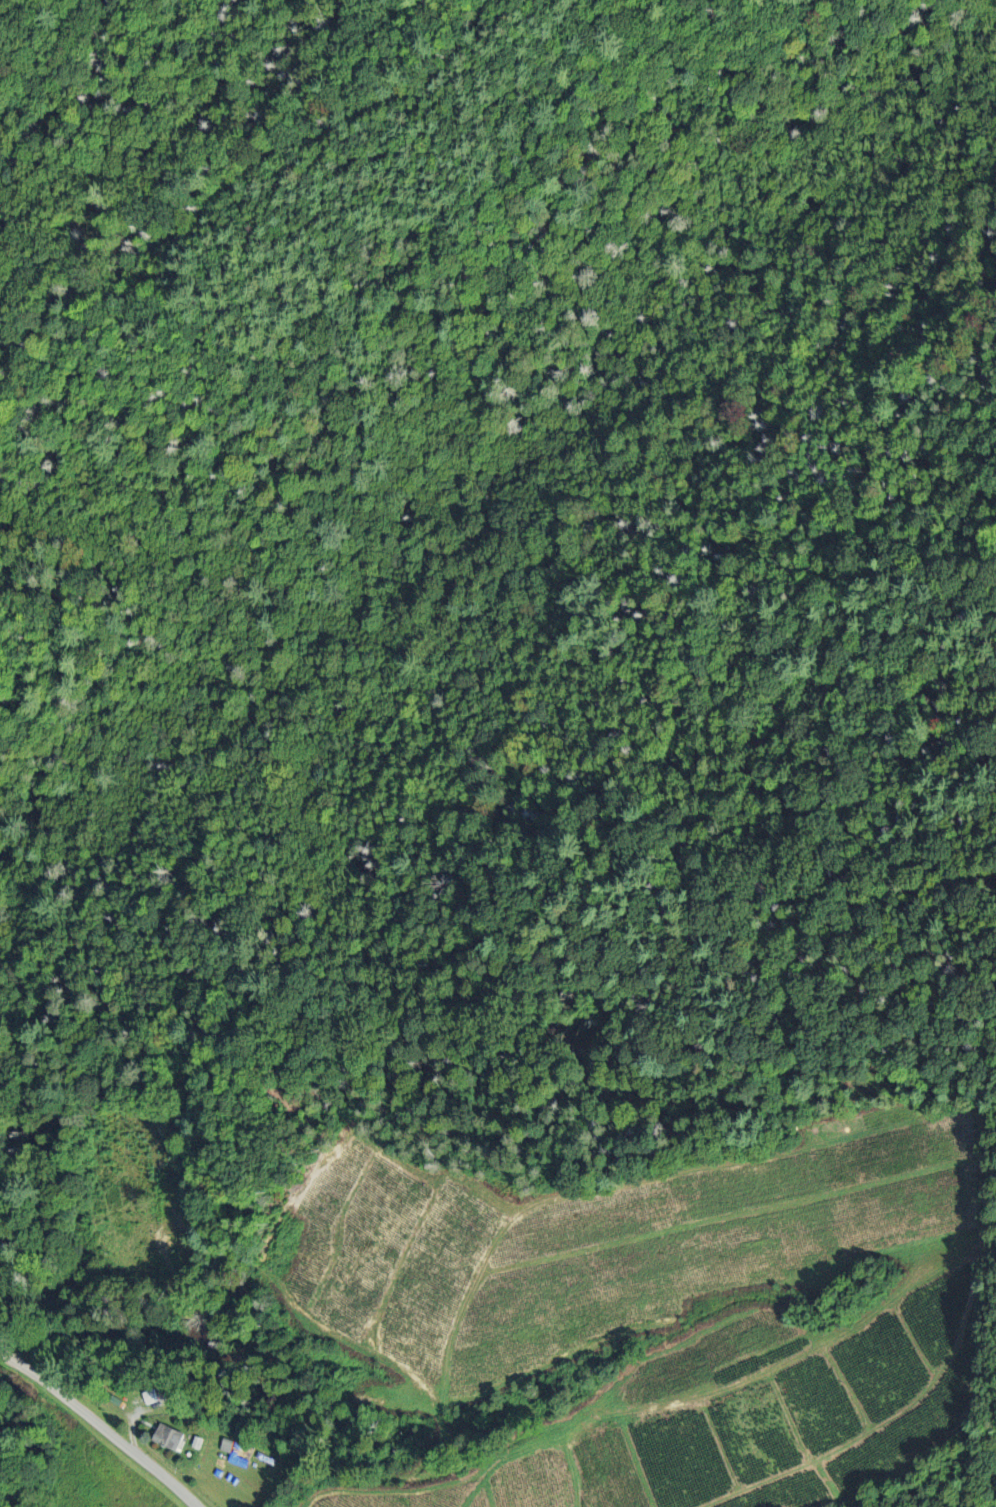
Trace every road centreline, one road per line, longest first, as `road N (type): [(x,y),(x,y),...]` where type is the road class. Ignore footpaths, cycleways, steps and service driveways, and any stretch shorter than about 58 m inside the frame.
road 1 (residential): [(193,1506),(0,1354)]

